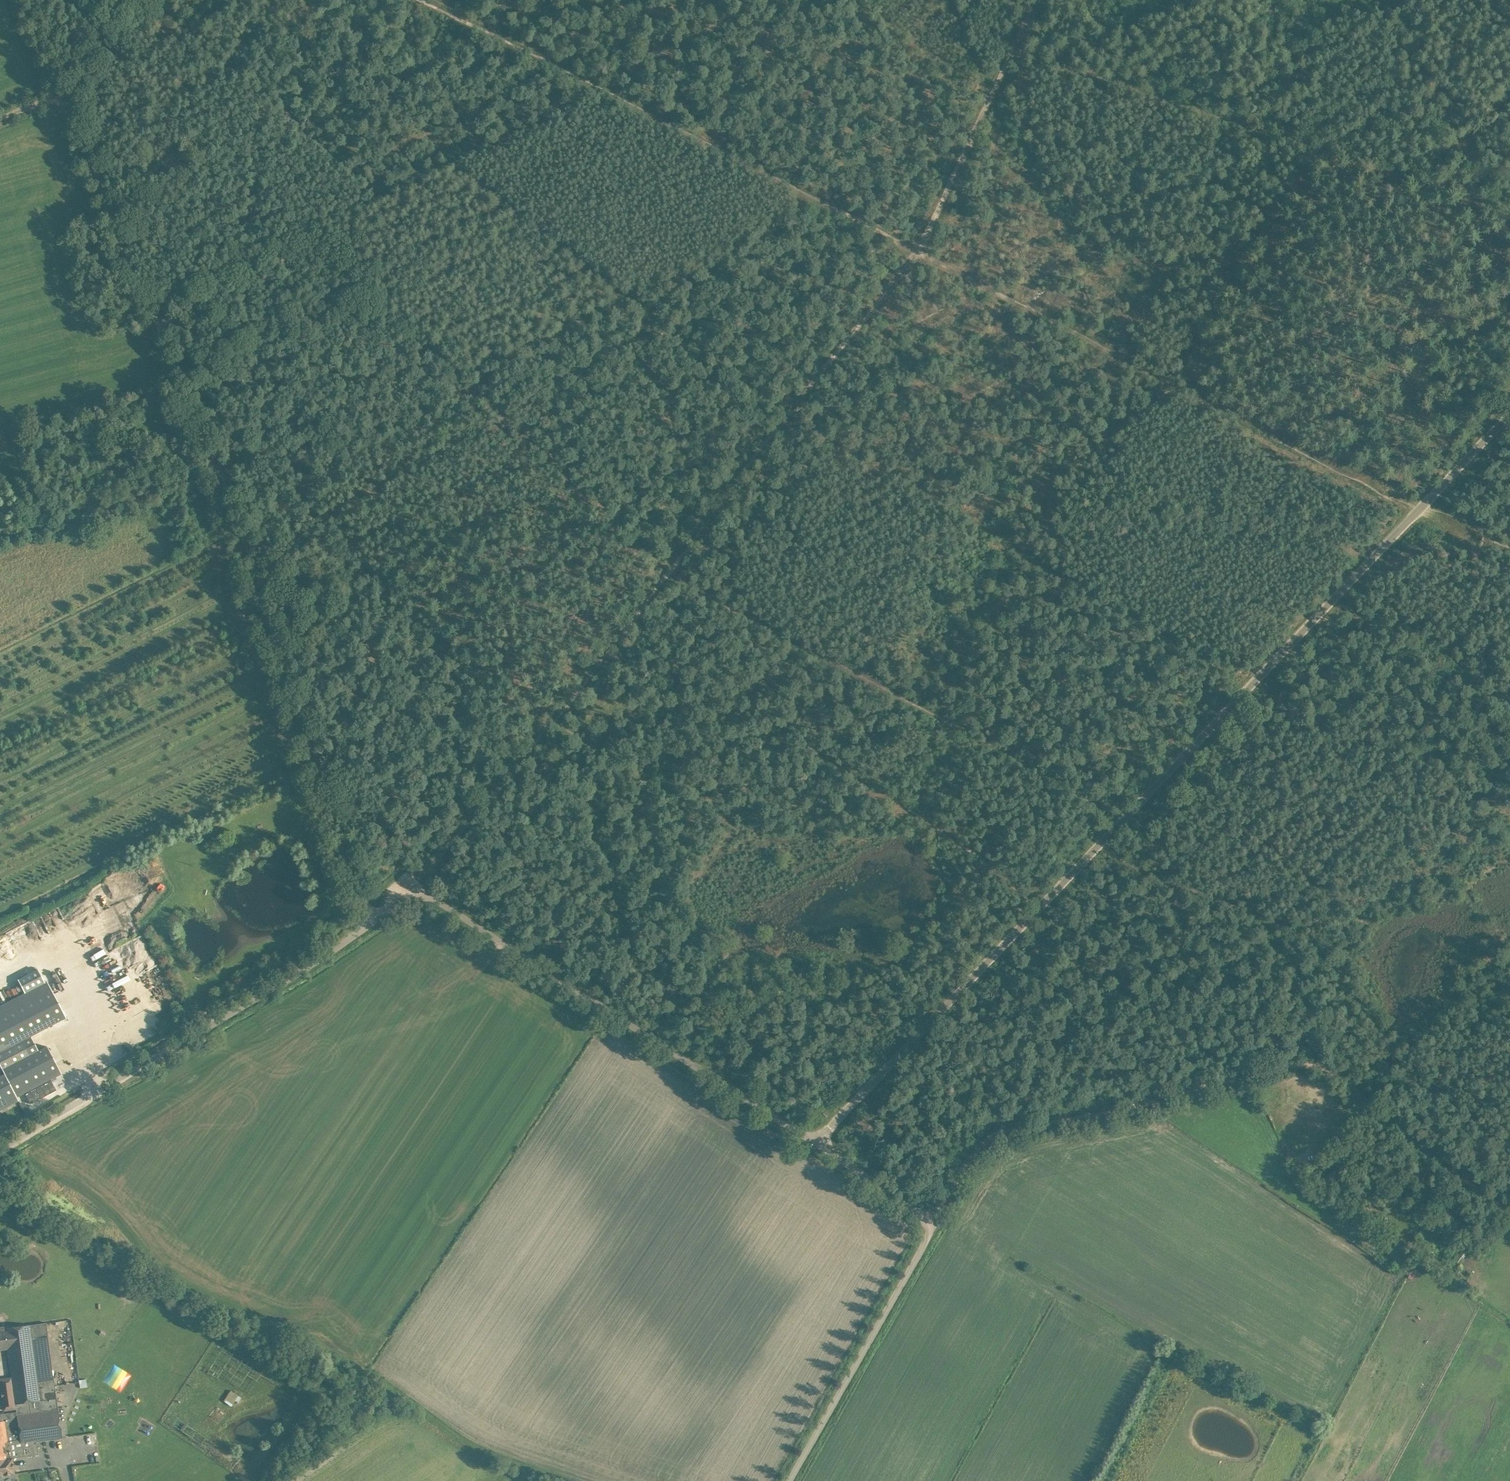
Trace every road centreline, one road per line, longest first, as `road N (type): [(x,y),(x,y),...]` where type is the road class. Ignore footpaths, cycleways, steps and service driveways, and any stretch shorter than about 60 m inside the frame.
road 1 (unclassified): [(809,1146),(1509,410)]
road 2 (unclassified): [(0,1150),(416,891),(809,1146)]
road 3 (track): [(312,758),(191,397),(61,93)]
road 4 (track): [(1509,1212),(1313,1071),(1190,1092),(974,1152),(933,1225)]
road 5 (track): [(793,408),(950,190),(1041,0)]
road 6 (unclassified): [(791,1480),(933,1225),(809,1146)]
road 7 (track): [(151,302),(450,152)]
road 8 (track): [(590,82),(754,0)]
road 9 (track): [(375,918),(312,758)]

